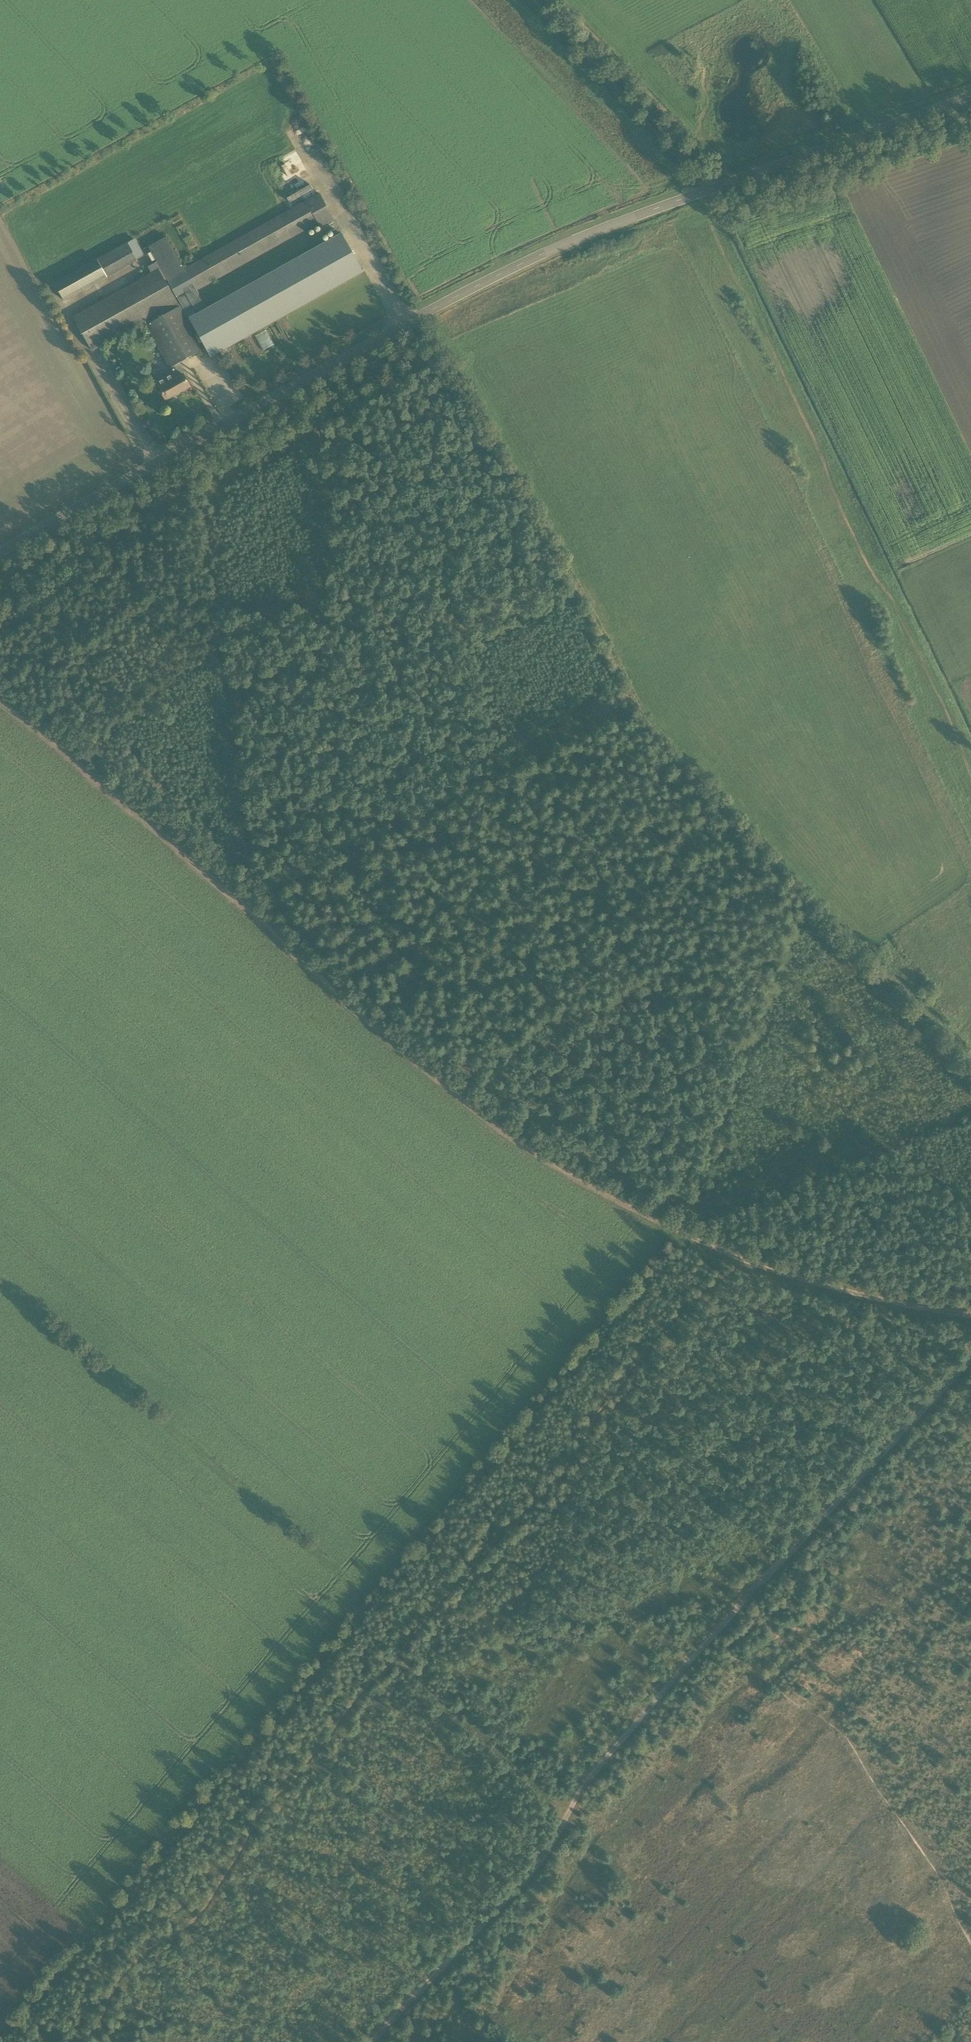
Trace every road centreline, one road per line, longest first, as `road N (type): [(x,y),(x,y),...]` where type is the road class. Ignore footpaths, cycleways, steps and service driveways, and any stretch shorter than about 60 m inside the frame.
road 1 (track): [(970,1316),(870,1300),(691,1240),(533,1155),(0,705)]
road 2 (unclassified): [(0,550),(356,349),(538,258),(970,95)]
road 3 (track): [(370,2041),(552,1853),(597,1767),(970,1364)]

